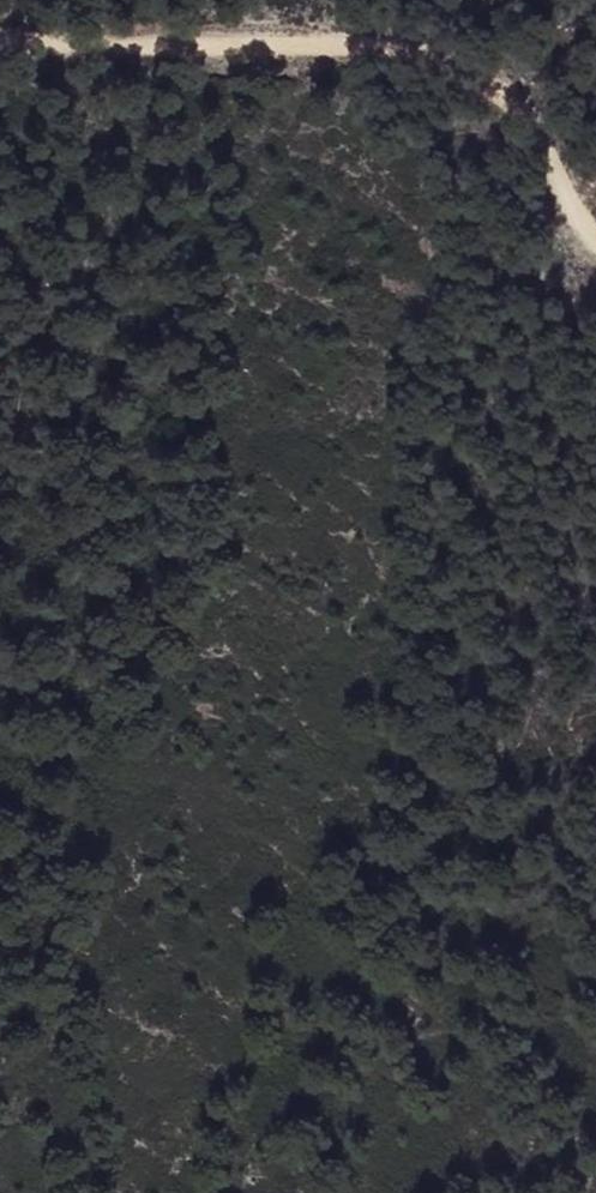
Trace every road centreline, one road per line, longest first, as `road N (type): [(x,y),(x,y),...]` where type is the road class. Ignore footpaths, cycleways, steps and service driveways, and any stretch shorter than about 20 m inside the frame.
road 1 (track): [(0,40),(396,54),(494,93),(595,248)]

